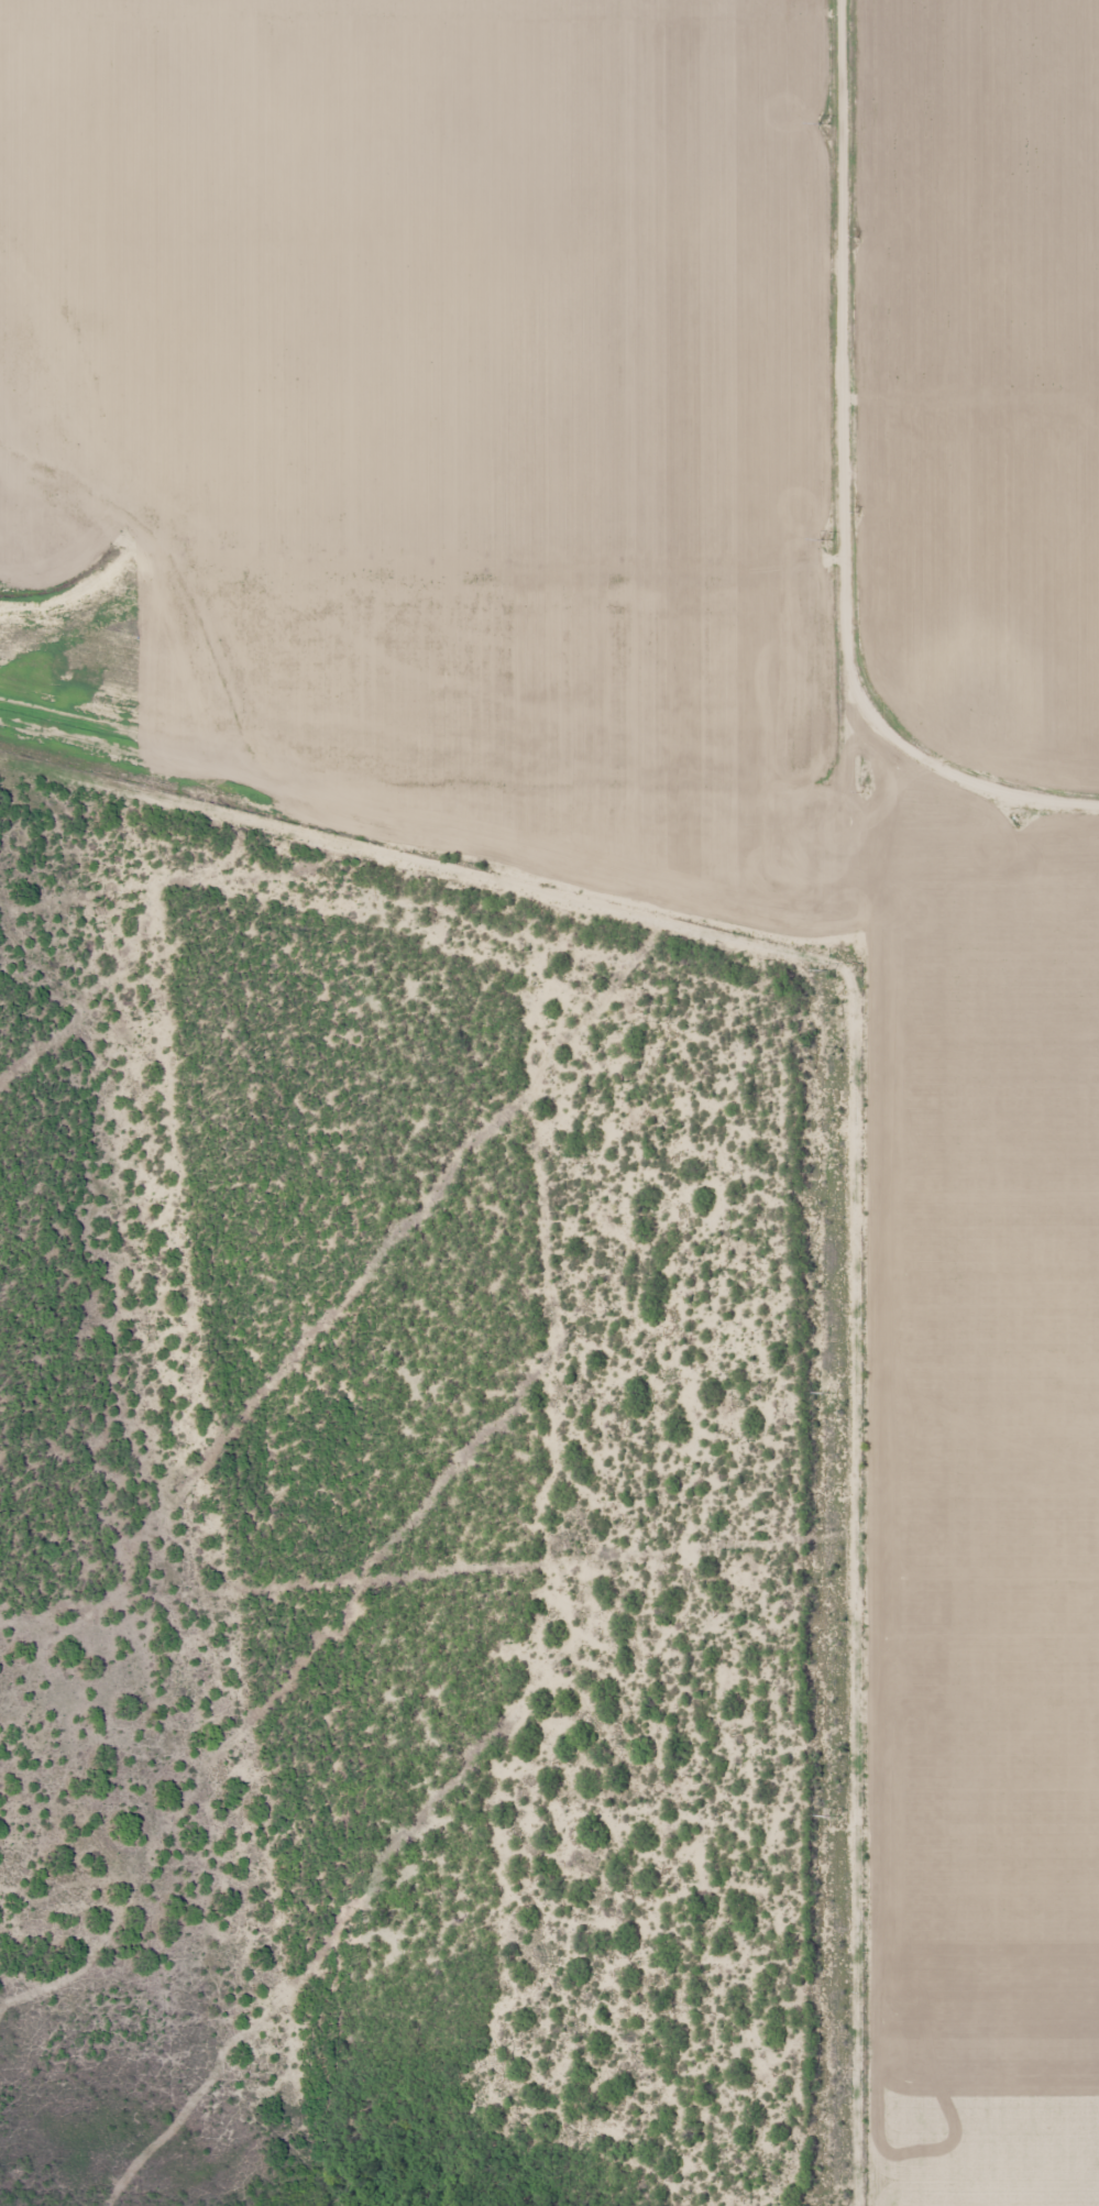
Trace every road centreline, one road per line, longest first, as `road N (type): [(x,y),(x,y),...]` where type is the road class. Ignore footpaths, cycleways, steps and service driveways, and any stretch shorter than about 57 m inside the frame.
road 1 (residential): [(855,0),(856,451),(829,1650),(853,2196),(846,2205)]
road 2 (residential): [(0,727),(818,928),(846,972)]

